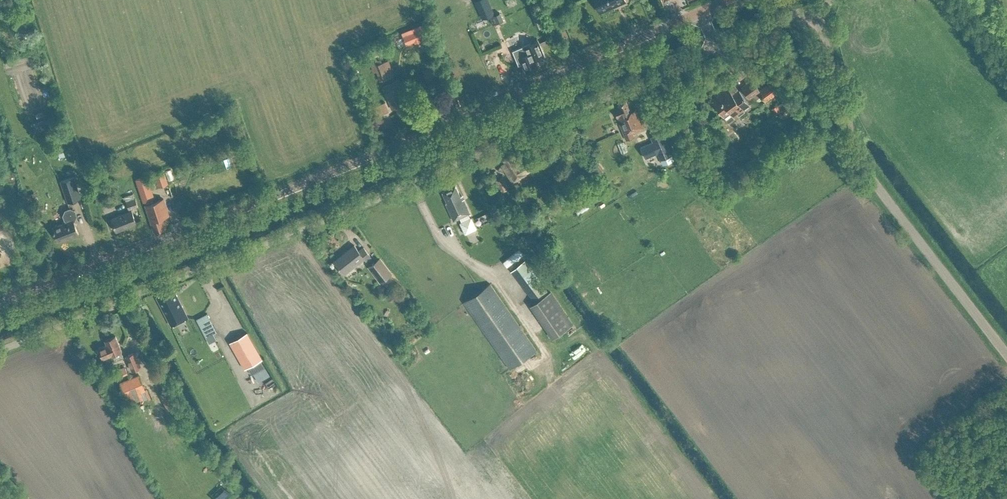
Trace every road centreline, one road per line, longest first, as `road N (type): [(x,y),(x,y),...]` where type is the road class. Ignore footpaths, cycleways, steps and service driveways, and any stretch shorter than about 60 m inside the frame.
road 1 (unclassified): [(0,348),(278,239),(716,45)]
road 2 (tertiary): [(0,303),(353,164),(701,10)]
road 3 (unclassified): [(1006,354),(860,157),(815,5)]

